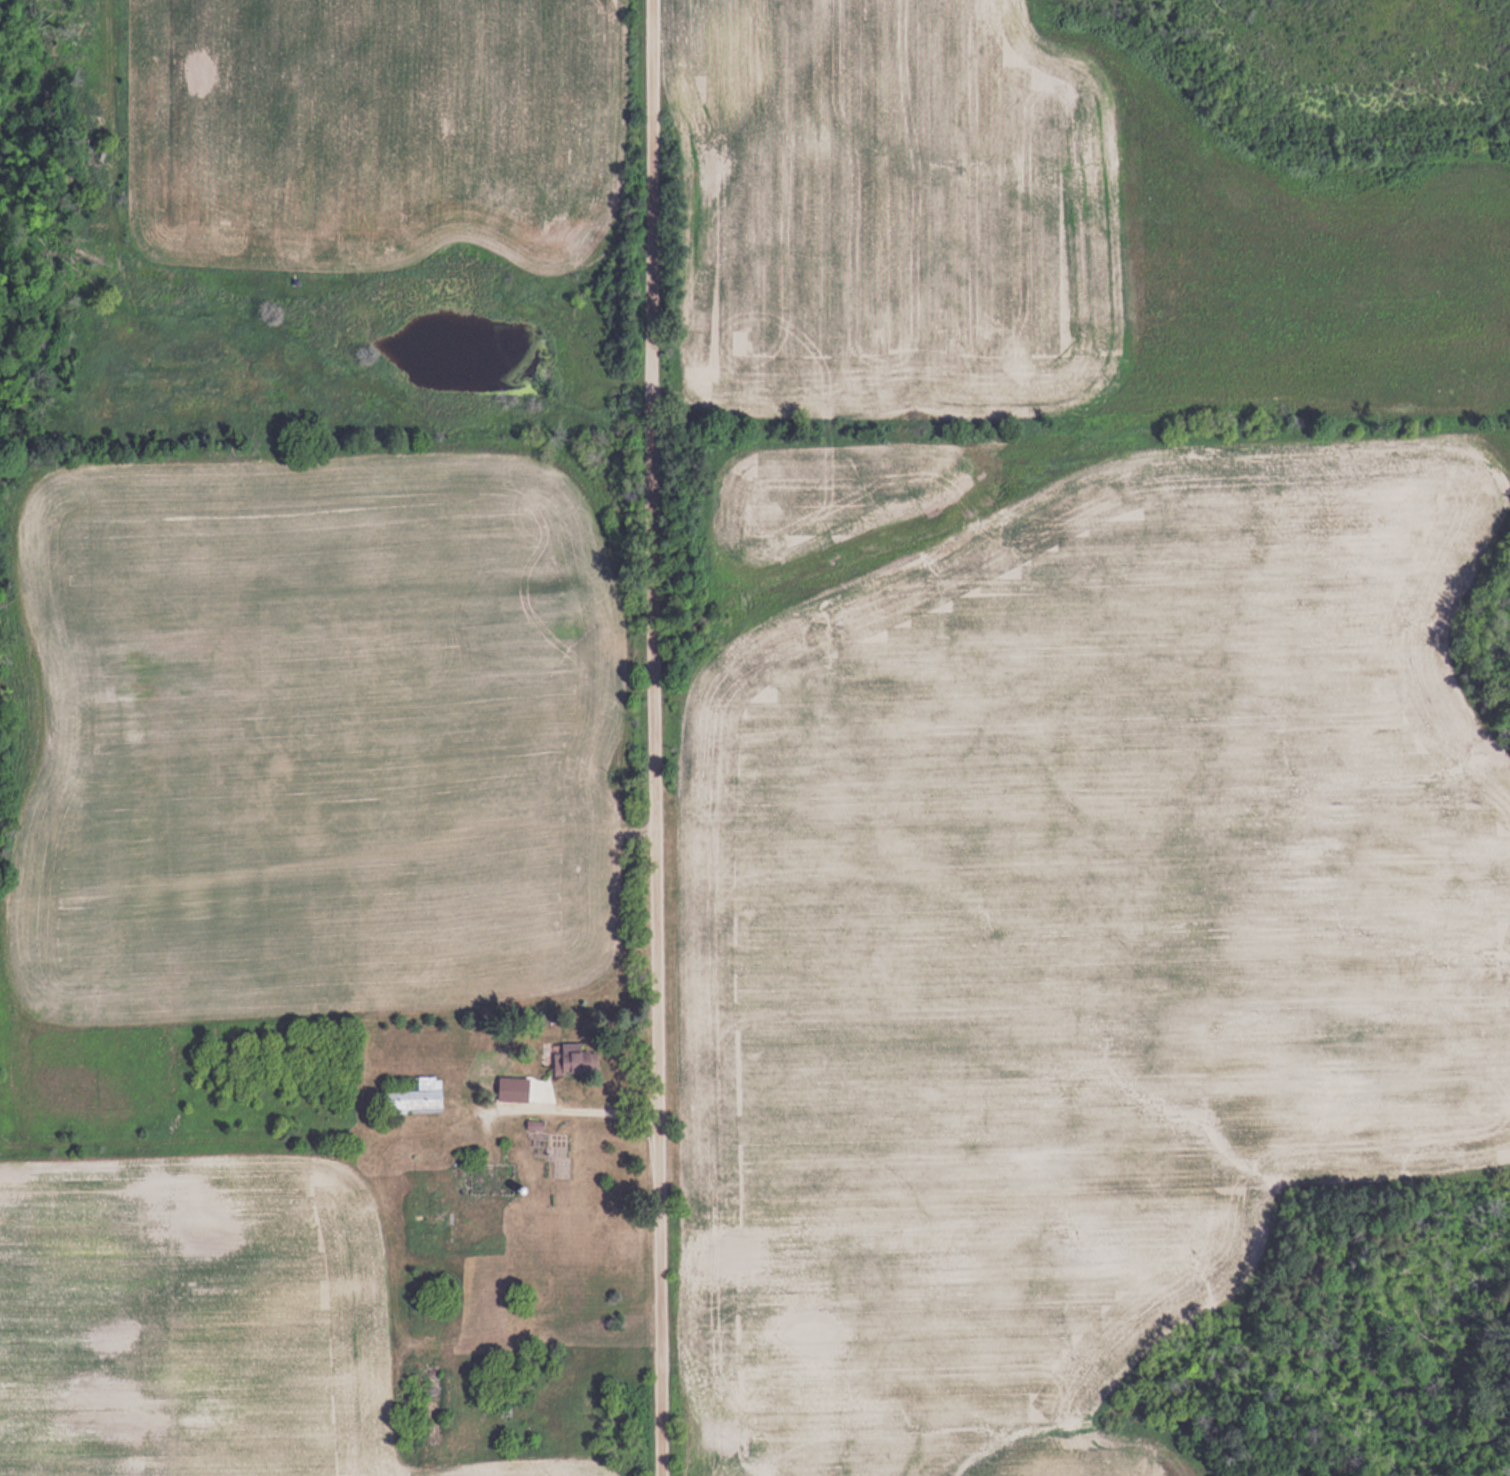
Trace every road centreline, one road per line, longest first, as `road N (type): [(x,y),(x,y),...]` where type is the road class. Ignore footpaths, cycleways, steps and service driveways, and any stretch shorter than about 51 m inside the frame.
road 1 (residential): [(660,1475),(649,571),(654,0)]

